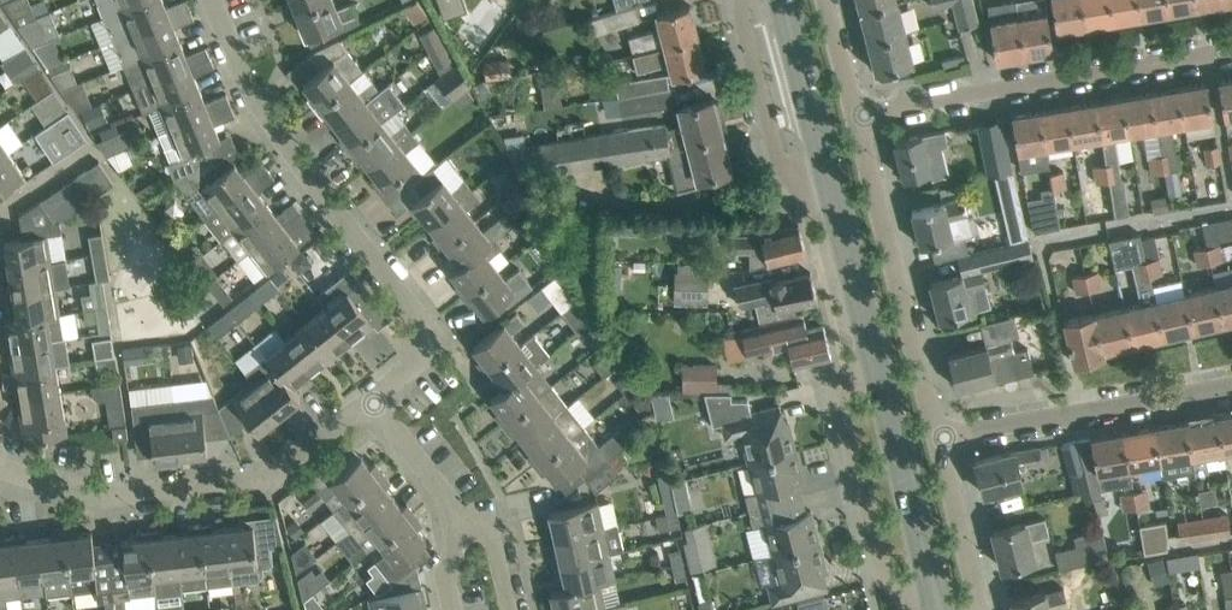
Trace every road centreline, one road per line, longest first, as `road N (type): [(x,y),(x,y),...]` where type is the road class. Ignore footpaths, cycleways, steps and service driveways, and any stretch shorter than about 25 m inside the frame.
road 1 (residential): [(373,399),(420,362),(428,335),(261,120),(208,0)]
road 2 (residential): [(373,399),(278,478),(155,500),(111,500),(0,455)]
road 3 (residential): [(855,116),(1231,50)]
road 4 (secondary): [(865,349),(785,18)]
road 5 (unclassified): [(855,116),(939,437)]
road 6 (residential): [(939,437),(1231,384)]
road 7 (unclassified): [(912,609),(884,584),(848,456),(839,399),(865,349)]
road 8 (secondary): [(933,609),(865,349)]
road 9 (unclassified): [(939,437),(977,593),(957,609)]
road 10 (residential): [(509,609),(490,529),(450,502)]
road 11 (residential): [(450,502),(373,399)]

